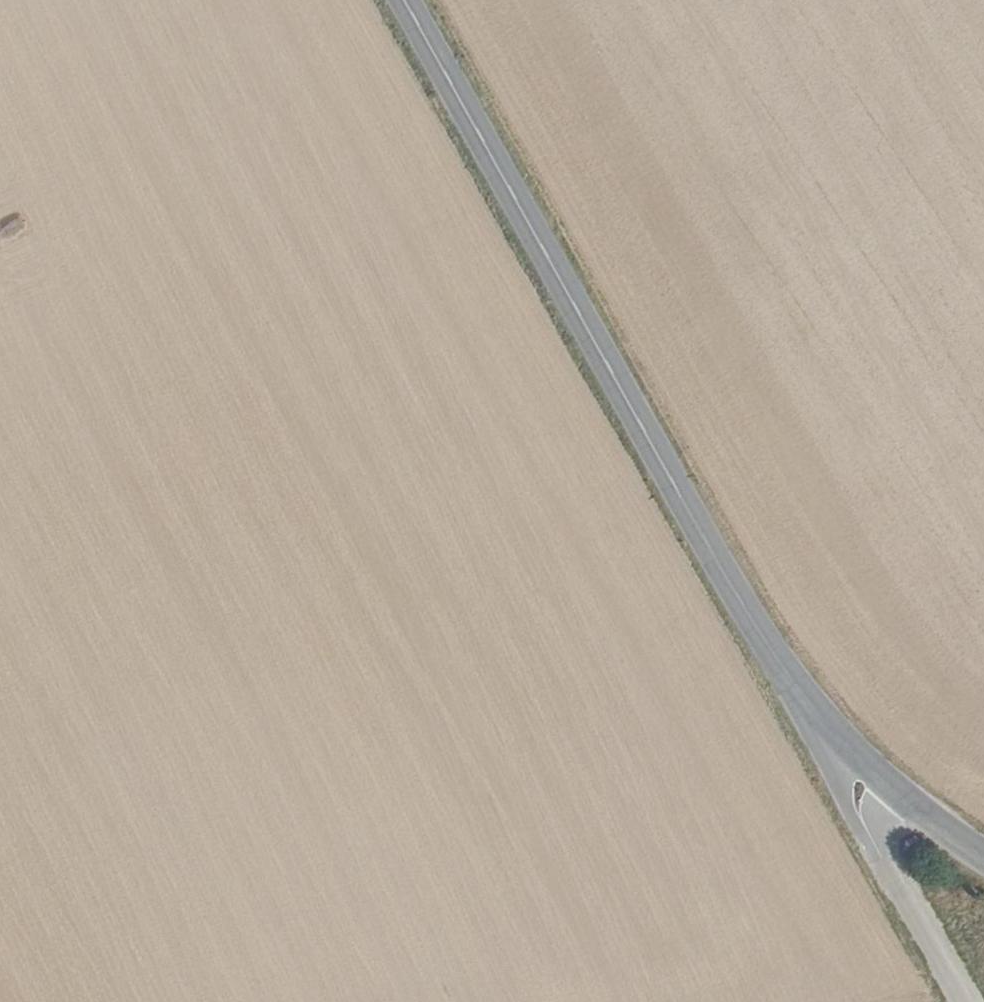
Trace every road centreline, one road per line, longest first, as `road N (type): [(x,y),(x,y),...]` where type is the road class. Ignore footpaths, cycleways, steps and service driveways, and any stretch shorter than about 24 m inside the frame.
road 1 (tertiary): [(838,736),(742,604),(403,0)]
road 2 (unclassified): [(963,1001),(874,841)]
road 3 (tertiary): [(983,857),(885,784)]

